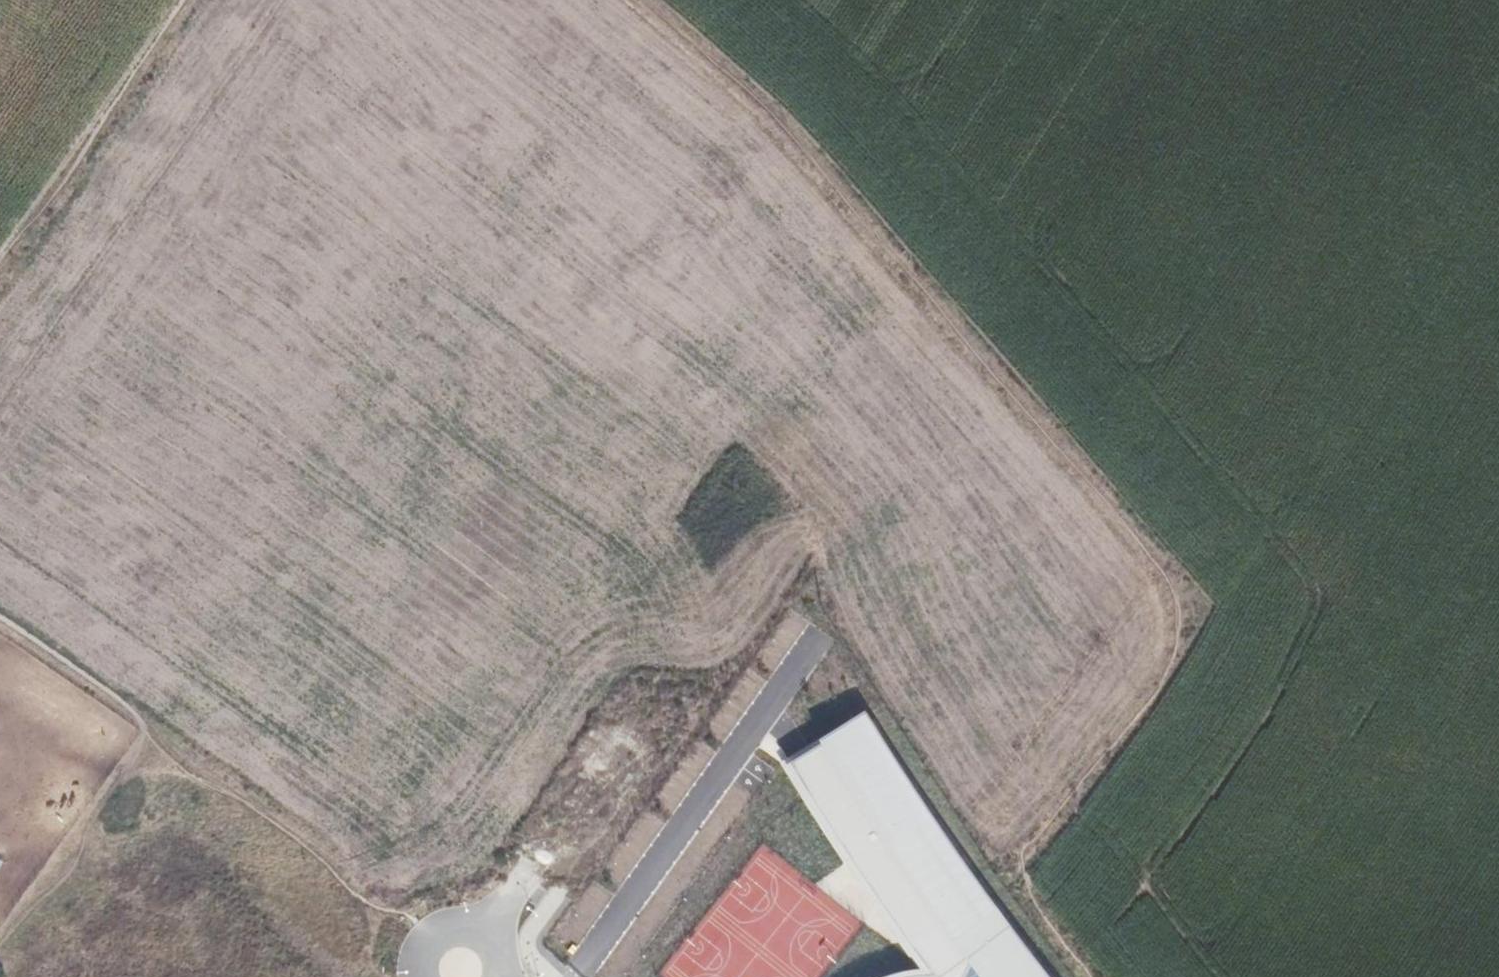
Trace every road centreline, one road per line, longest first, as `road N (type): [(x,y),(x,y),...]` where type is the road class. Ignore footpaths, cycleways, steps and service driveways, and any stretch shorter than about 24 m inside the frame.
road 1 (track): [(648,0),(1163,581),(1172,623),(1160,666),(1026,850),(1114,976)]
road 2 (track): [(0,923),(131,742),(137,705),(0,611)]
road 3 (track): [(0,271),(189,0)]

